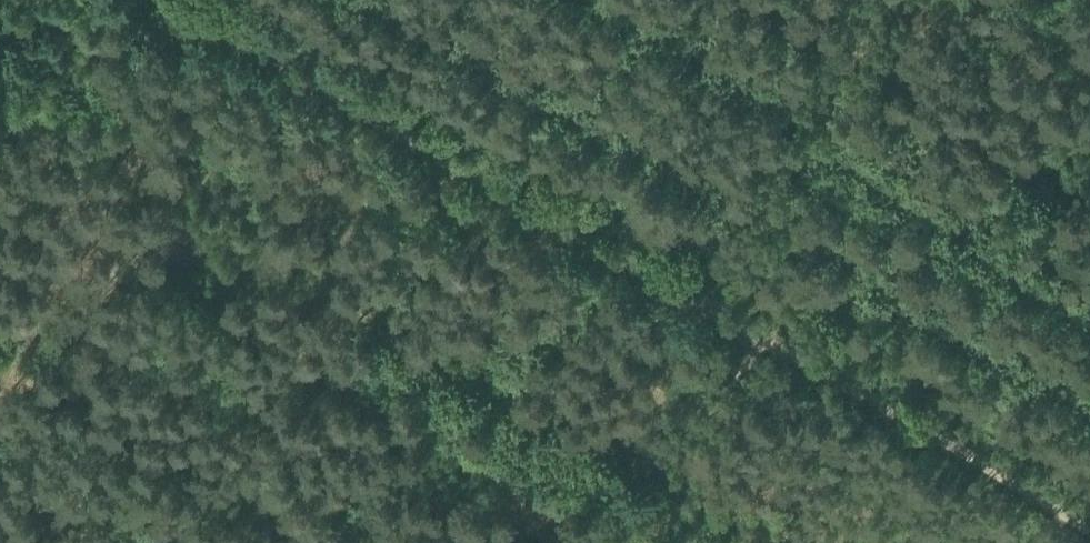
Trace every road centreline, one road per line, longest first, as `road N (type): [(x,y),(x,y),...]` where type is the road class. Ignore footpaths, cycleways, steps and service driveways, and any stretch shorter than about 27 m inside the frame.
road 1 (track): [(158,0),(752,341)]
road 2 (track): [(752,341),(1089,527)]
road 3 (track): [(876,0),(704,307)]
road 4 (track): [(0,360),(139,121)]
road 5 (track): [(752,341),(628,542)]

